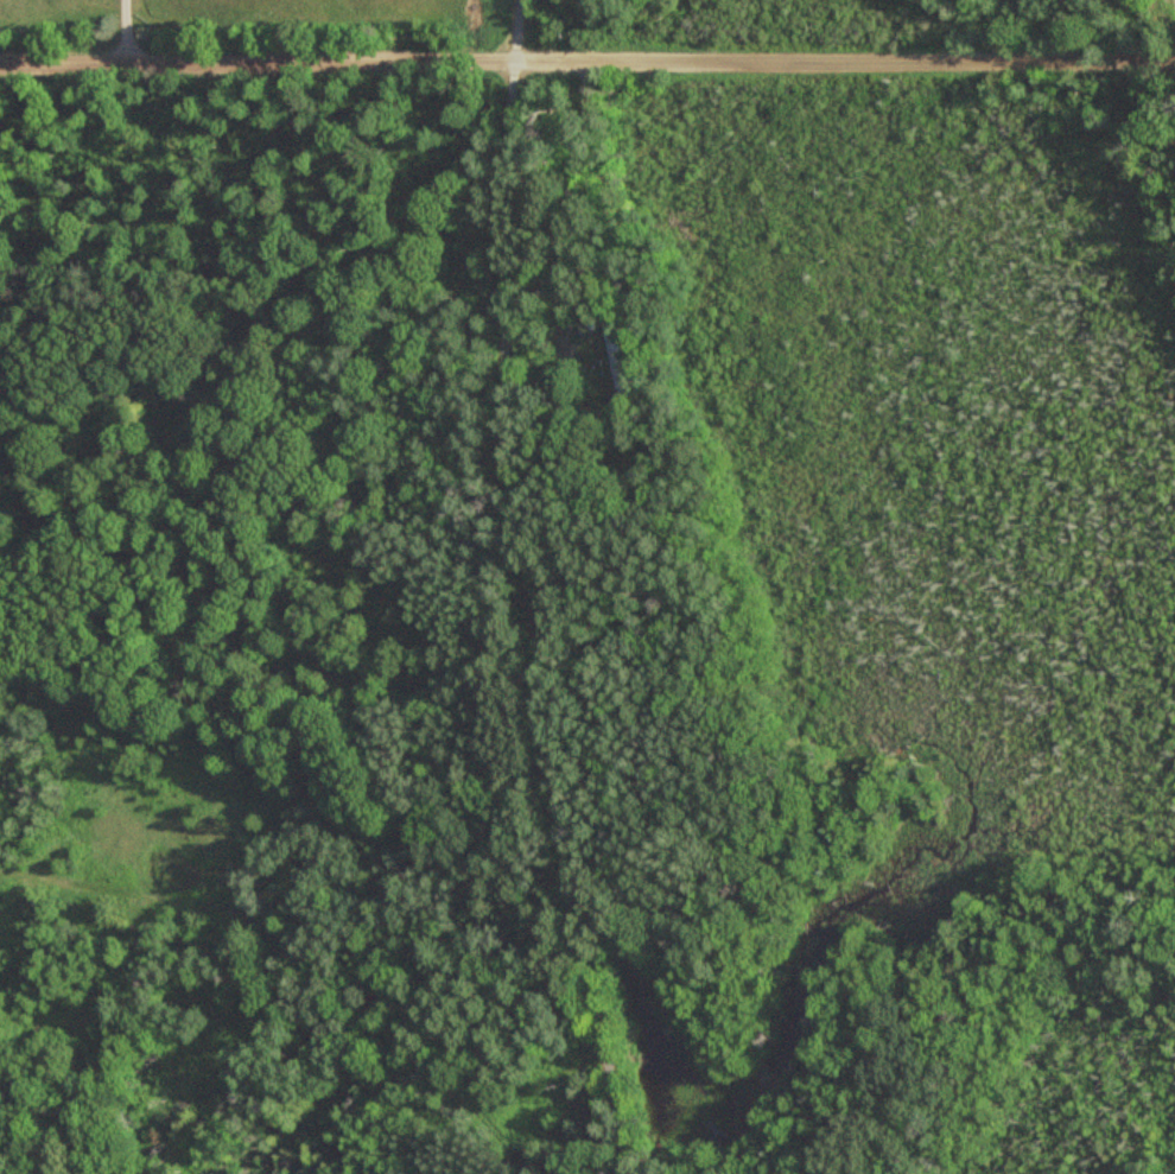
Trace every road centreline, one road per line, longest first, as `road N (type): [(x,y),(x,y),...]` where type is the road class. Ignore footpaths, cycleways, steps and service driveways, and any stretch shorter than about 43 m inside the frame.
road 1 (residential): [(1174,59),(0,63)]

